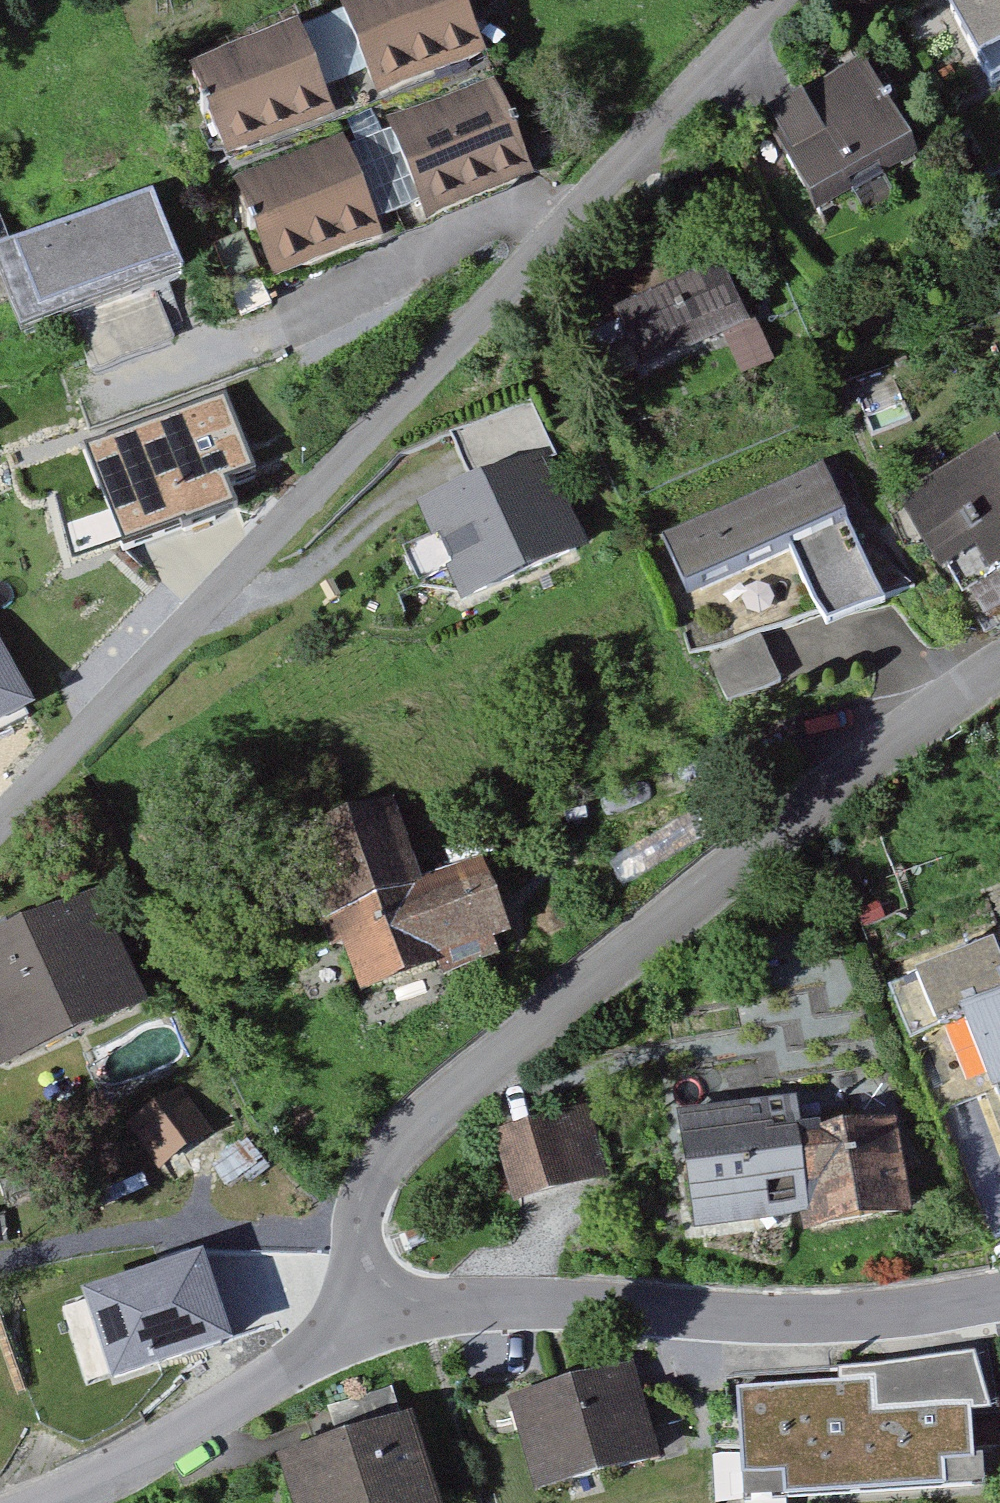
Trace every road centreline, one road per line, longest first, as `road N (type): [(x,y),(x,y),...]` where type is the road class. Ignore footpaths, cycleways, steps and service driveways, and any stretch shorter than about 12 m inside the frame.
road 1 (residential): [(0,824),(771,0)]
road 2 (residential): [(373,1293),(361,1253),(363,1208),(424,1118),(917,728),(999,675)]
road 3 (residential): [(999,1297),(858,1323),(426,1315),(373,1293)]
road 4 (residential): [(24,1502),(188,1433),(373,1293)]
road 5 (track): [(0,1261),(363,1208)]

